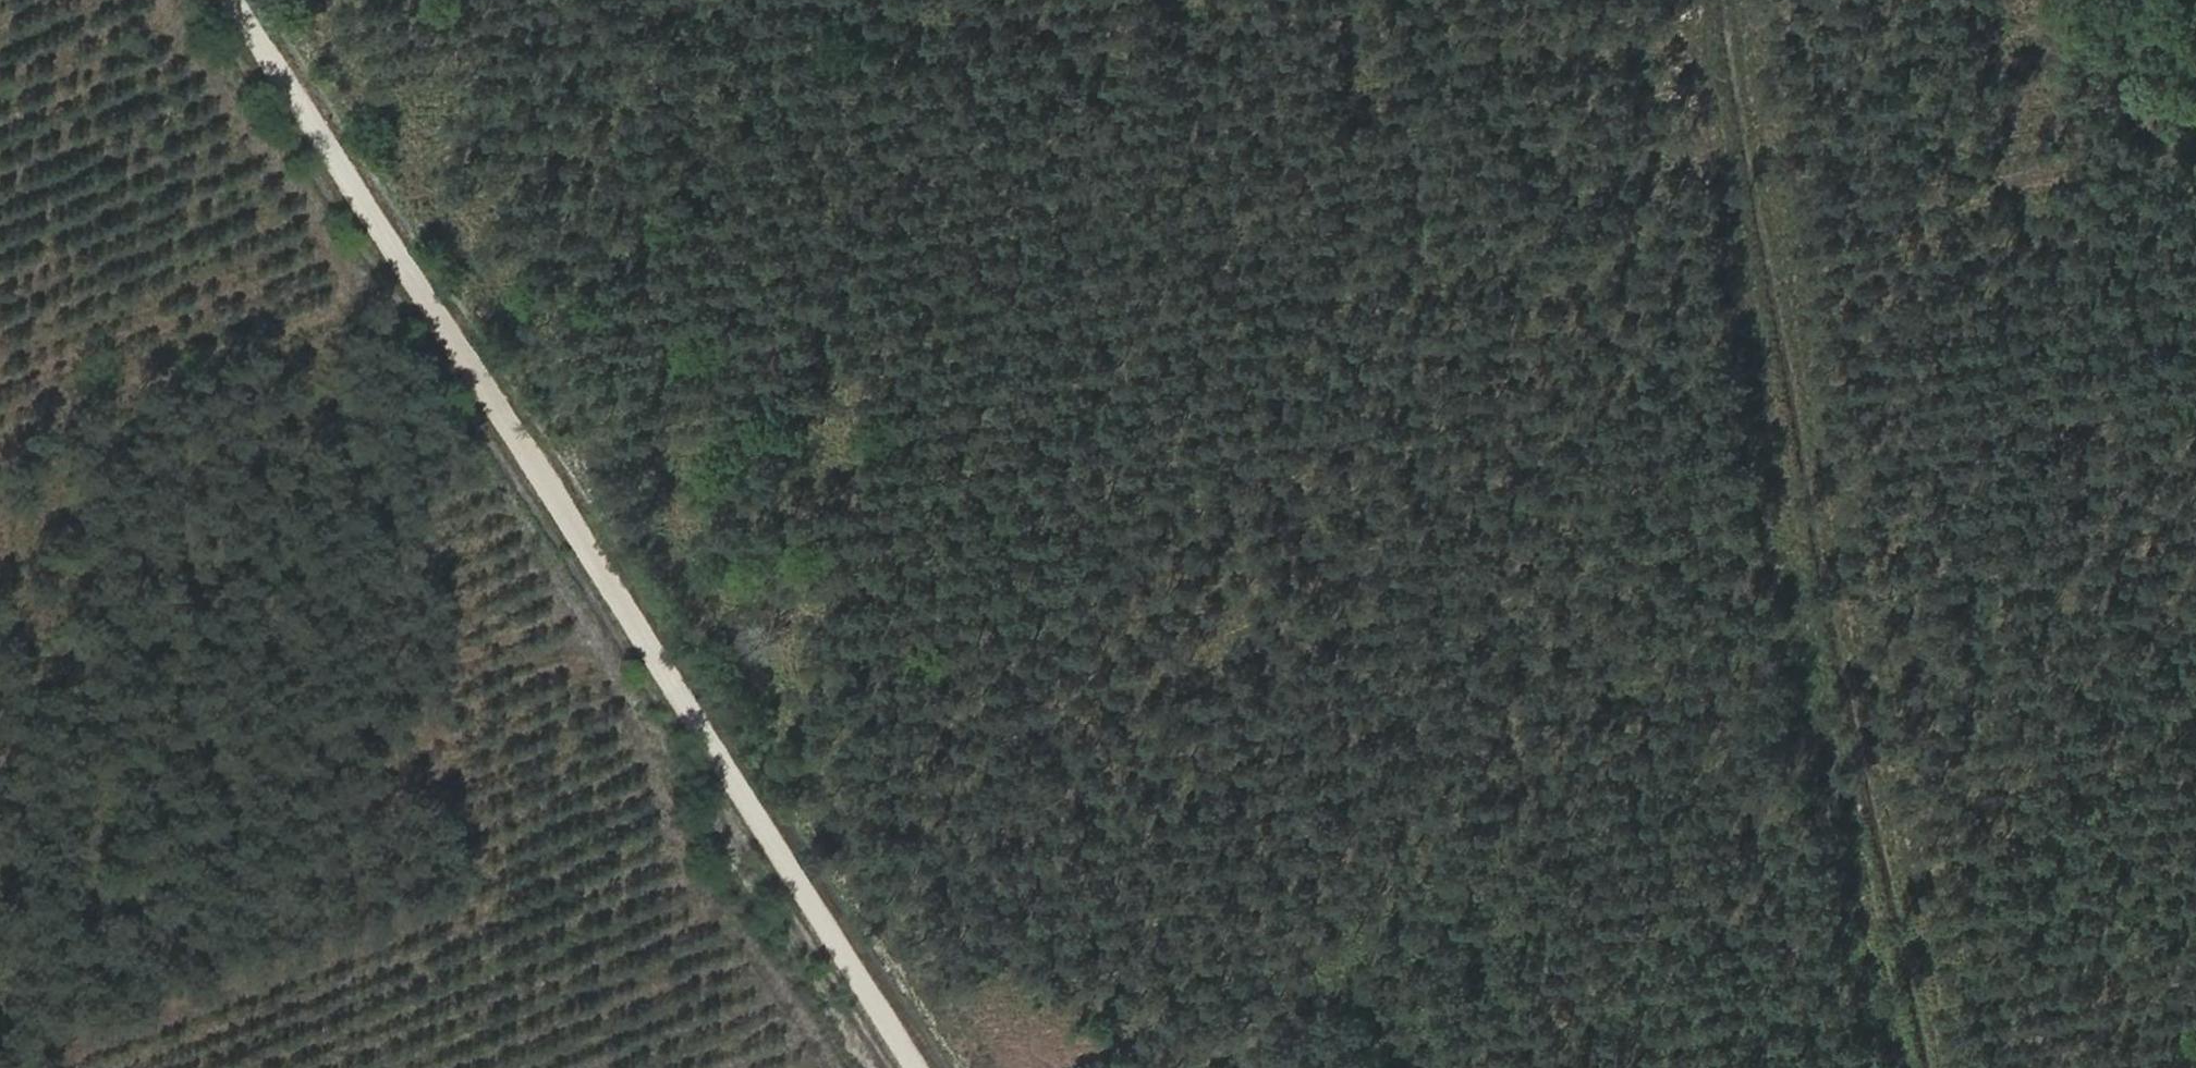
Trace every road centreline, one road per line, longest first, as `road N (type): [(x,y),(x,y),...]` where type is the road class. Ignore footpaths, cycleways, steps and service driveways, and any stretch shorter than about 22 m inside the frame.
road 1 (track): [(233,0),(916,1067)]

